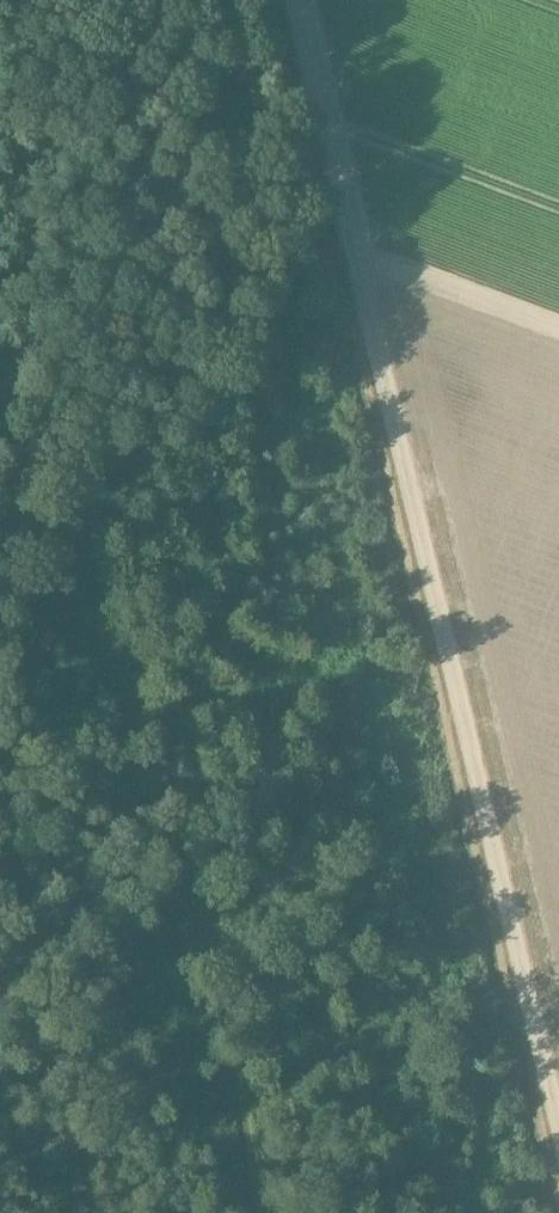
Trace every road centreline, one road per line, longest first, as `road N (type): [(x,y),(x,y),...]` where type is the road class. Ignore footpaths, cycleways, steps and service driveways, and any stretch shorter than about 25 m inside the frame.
road 1 (track): [(294,0),(558,1117)]
road 2 (track): [(259,1212),(229,1002),(183,796),(148,712),(0,492)]

